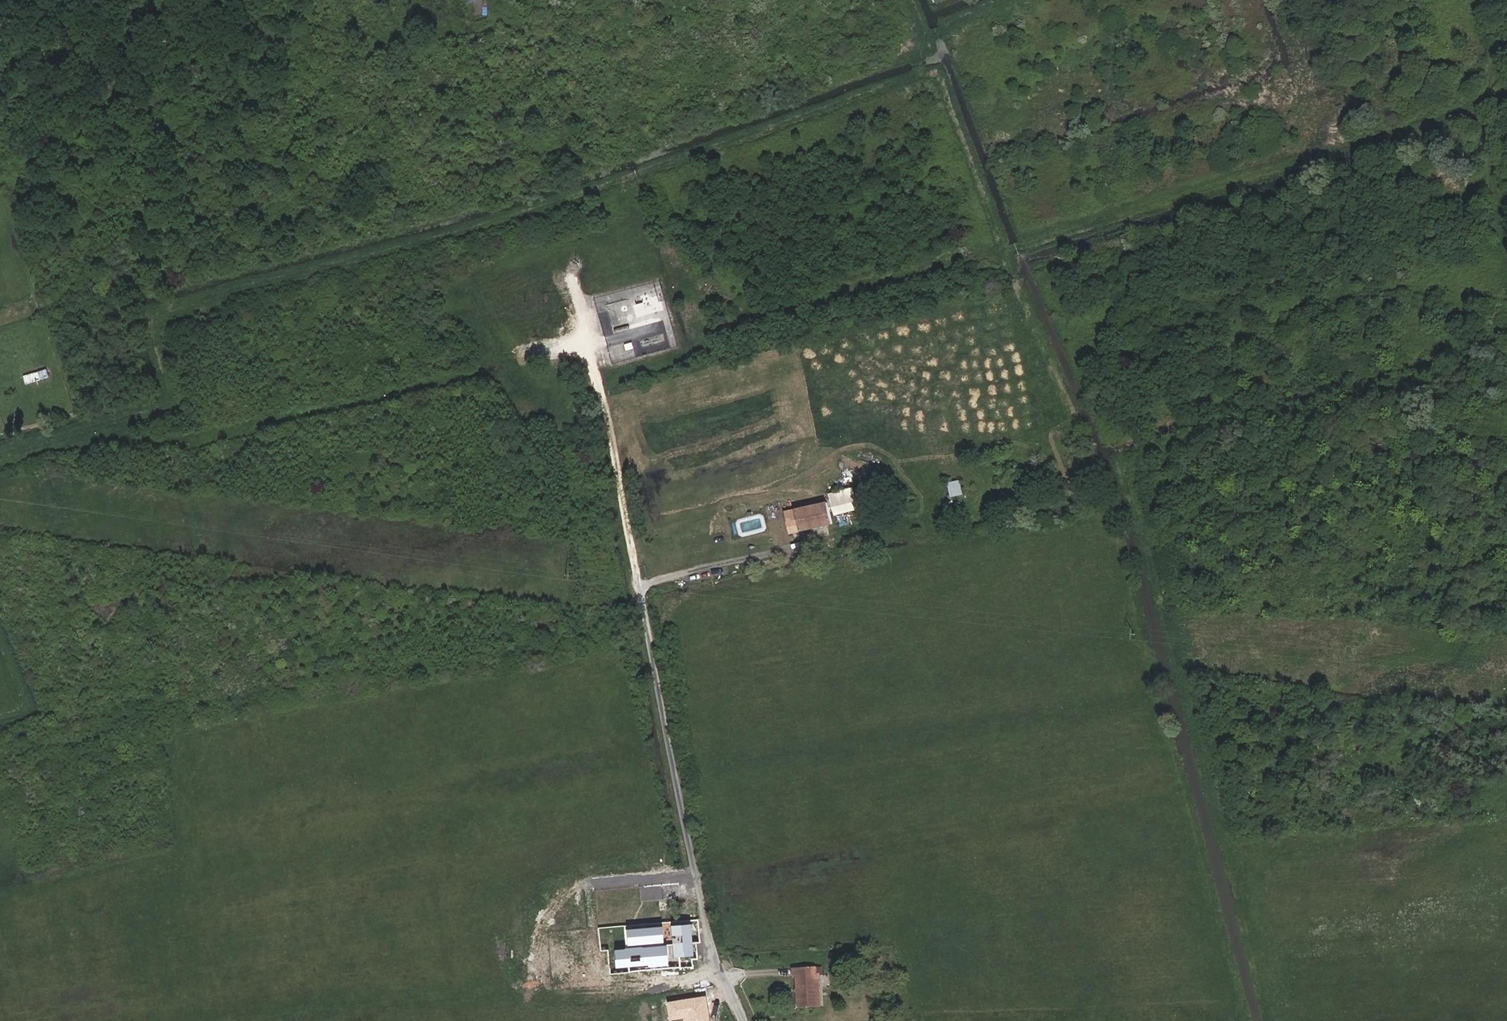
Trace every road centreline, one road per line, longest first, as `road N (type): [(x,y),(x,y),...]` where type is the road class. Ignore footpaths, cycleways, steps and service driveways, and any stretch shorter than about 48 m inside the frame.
road 1 (unclassified): [(742,1020),(709,943),(640,588)]
road 2 (track): [(572,271),(581,352),(611,433),(640,588)]

